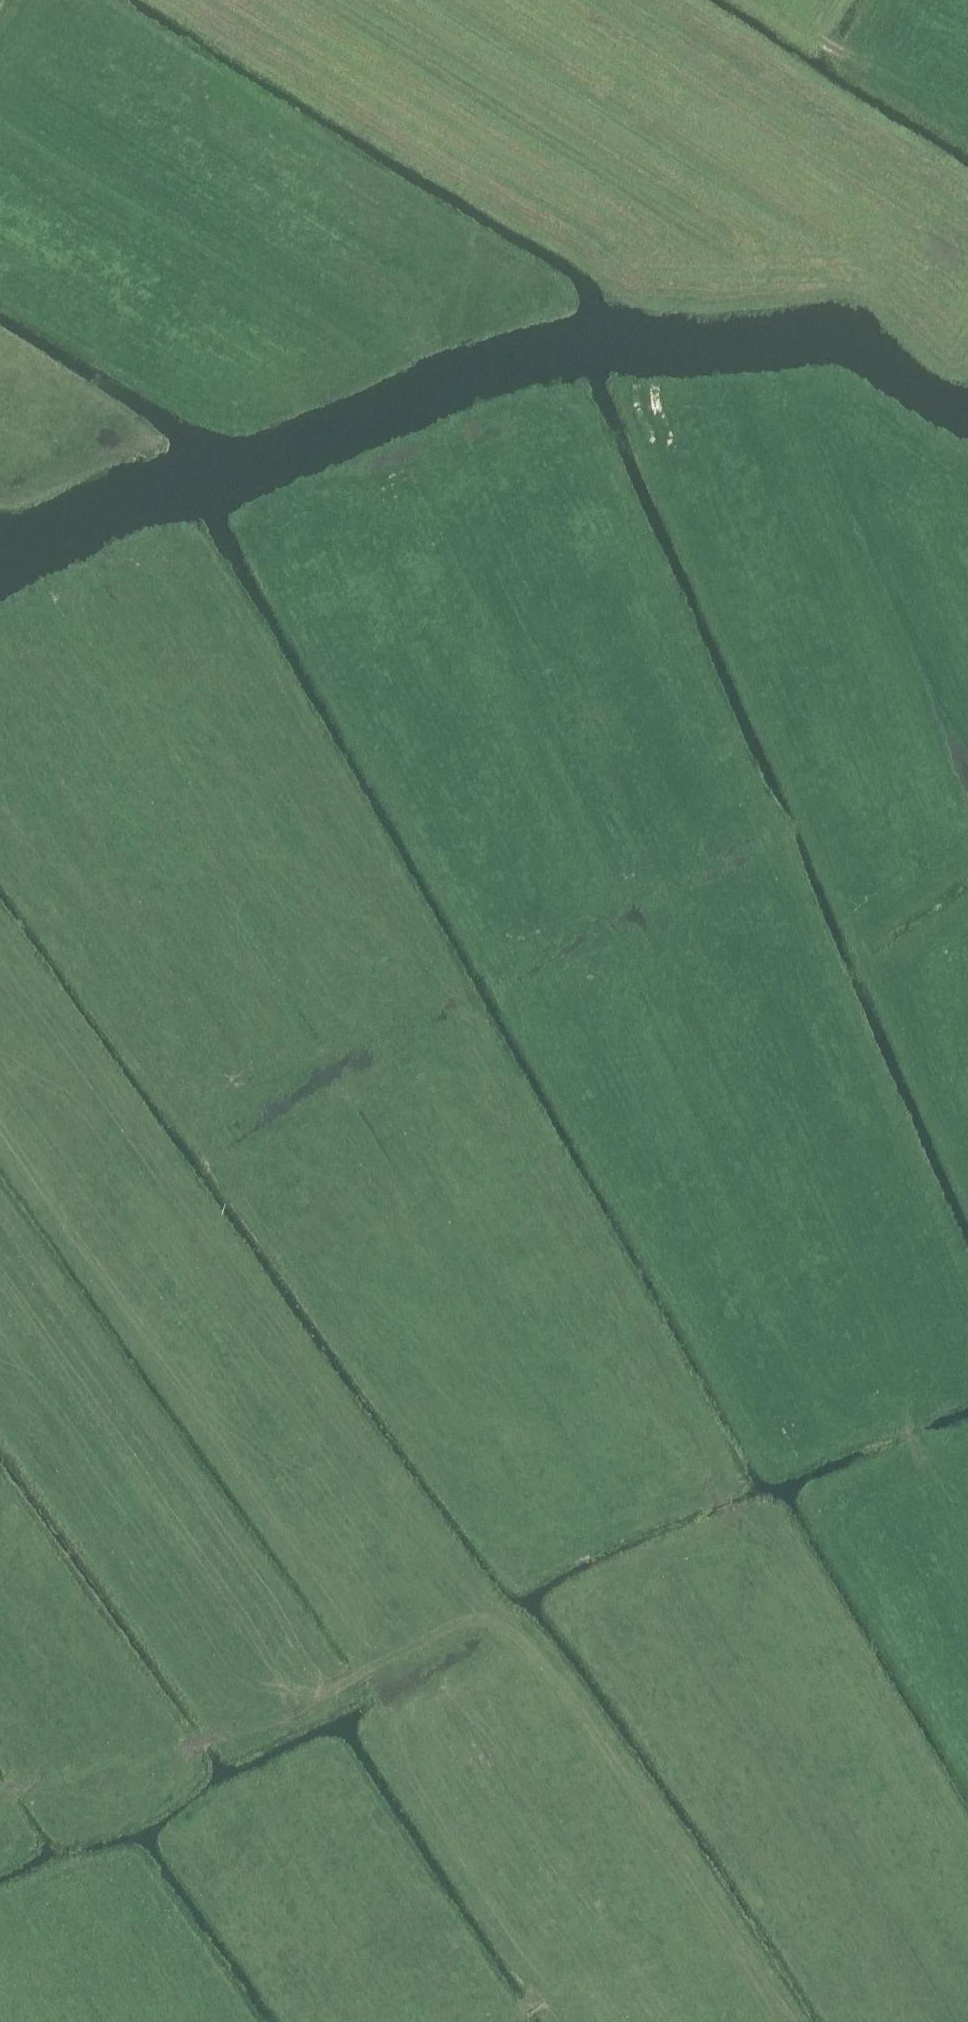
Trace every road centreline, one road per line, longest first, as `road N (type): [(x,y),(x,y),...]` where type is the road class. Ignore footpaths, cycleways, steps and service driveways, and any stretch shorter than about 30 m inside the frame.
road 1 (track): [(0,1798),(192,1750),(349,1699),(502,1615),(566,1686),(796,2021)]

